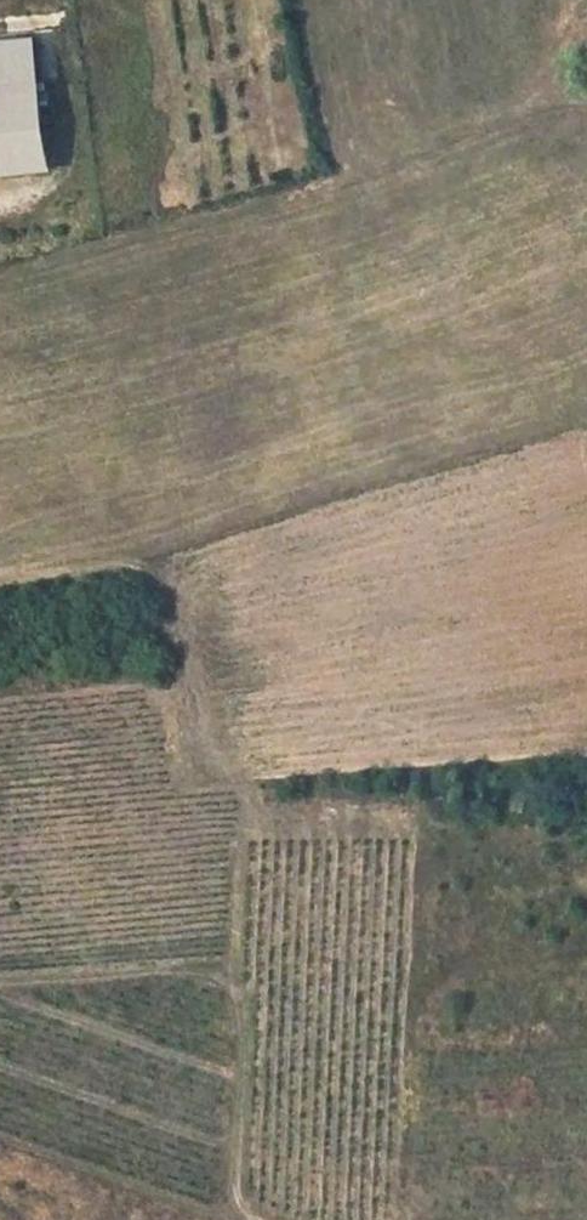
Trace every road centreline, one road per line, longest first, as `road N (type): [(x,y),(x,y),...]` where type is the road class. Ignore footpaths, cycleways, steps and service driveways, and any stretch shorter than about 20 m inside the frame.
road 1 (track): [(0,281),(327,190),(562,107),(586,107)]
road 2 (track): [(240,1219),(0,1139)]

